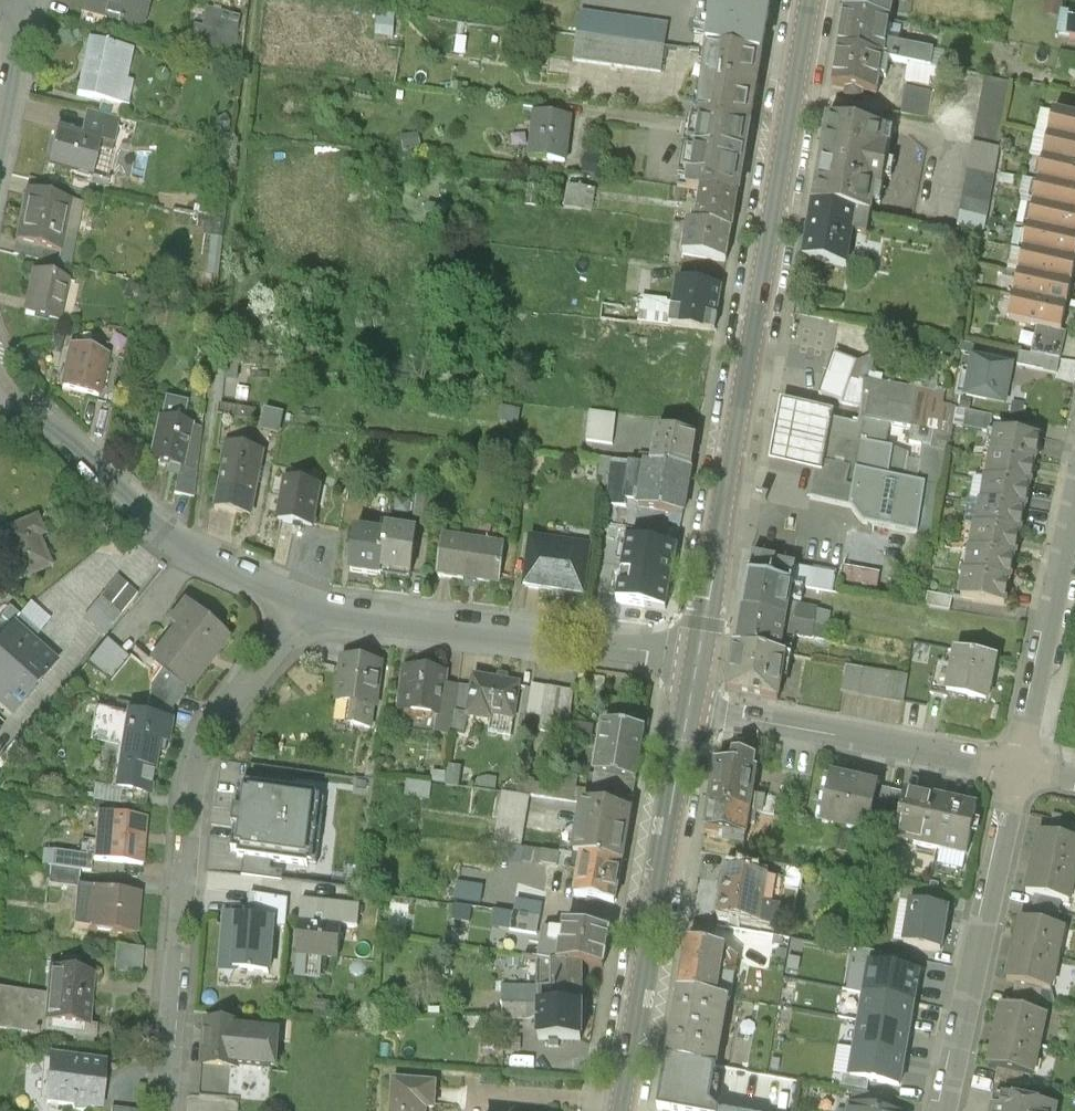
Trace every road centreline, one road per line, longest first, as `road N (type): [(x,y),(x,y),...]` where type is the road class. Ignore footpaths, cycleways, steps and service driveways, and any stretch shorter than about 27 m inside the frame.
road 1 (tertiary): [(703,661),(811,0)]
road 2 (residential): [(168,1110),(164,1059),(198,747),(217,713),(274,654),(302,598)]
road 3 (tertiary): [(621,1110),(695,705)]
road 4 (residential): [(703,661),(402,622),(302,598)]
road 5 (residential): [(302,598),(177,533),(67,446),(0,378)]
road 6 (residential): [(944,1110),(1021,771)]
road 7 (residential): [(695,705),(1021,771)]
road 8 (residential): [(1021,771),(1074,525)]

